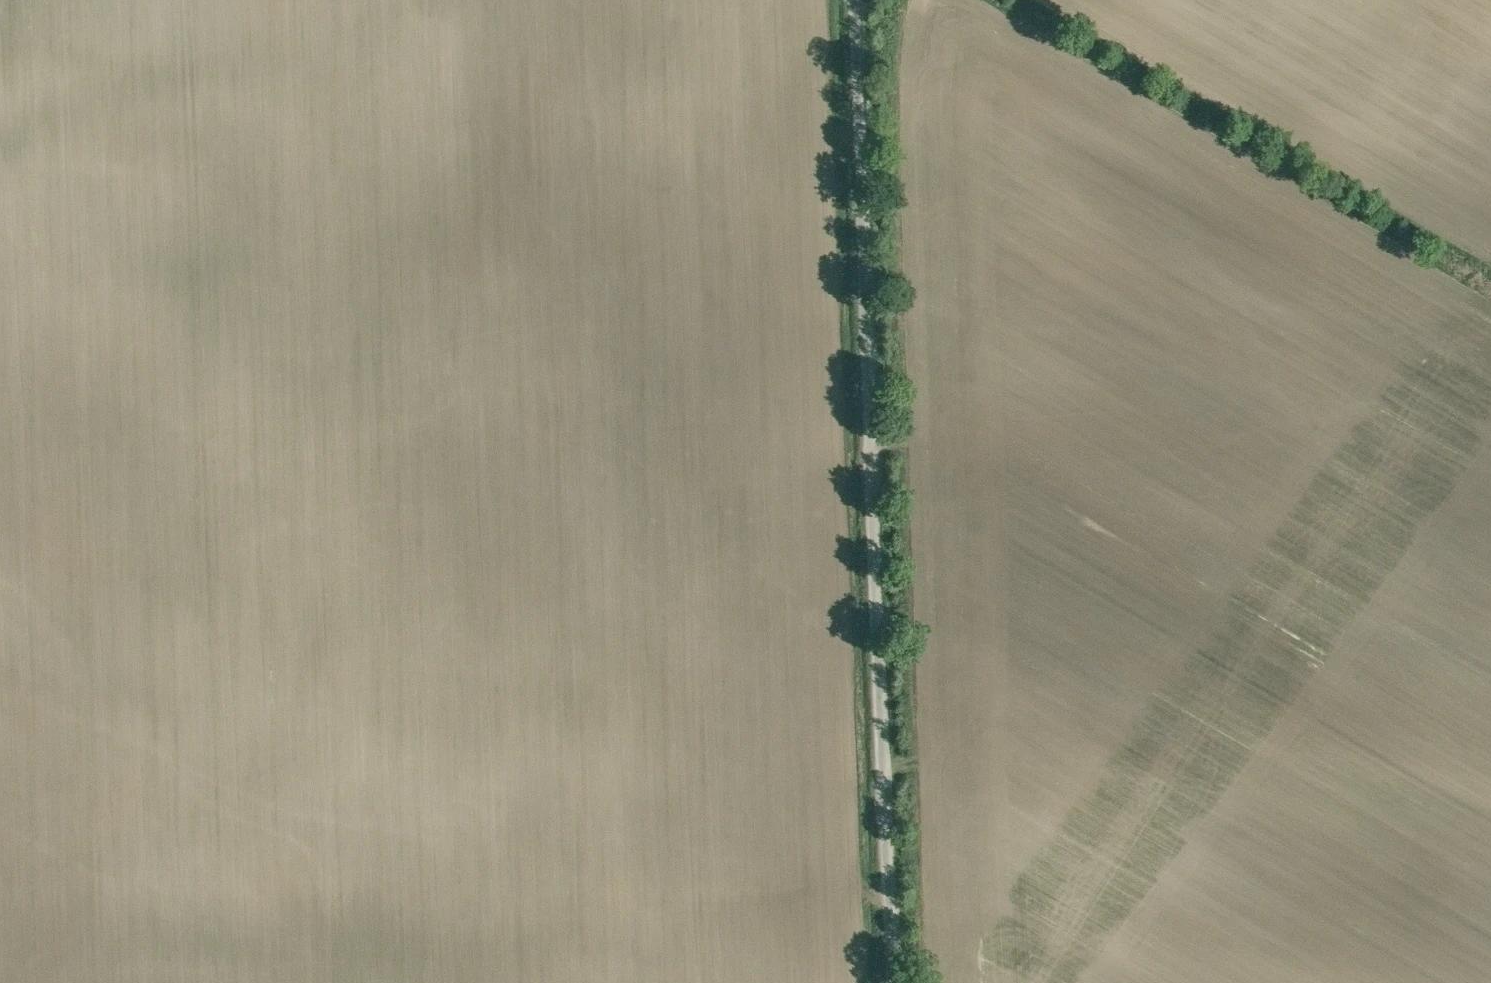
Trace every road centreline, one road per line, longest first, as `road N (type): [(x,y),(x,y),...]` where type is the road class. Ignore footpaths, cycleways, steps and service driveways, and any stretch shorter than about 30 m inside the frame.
road 1 (unclassified): [(899,982),(865,0)]

